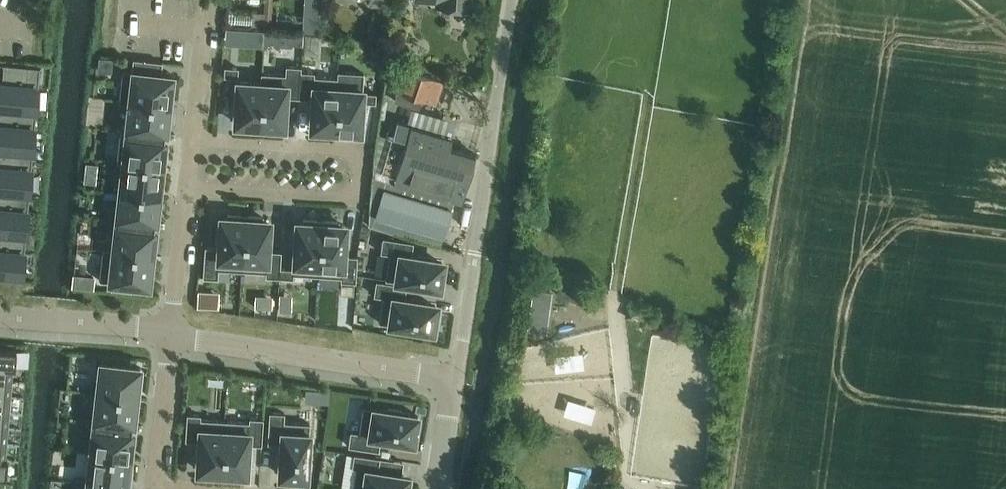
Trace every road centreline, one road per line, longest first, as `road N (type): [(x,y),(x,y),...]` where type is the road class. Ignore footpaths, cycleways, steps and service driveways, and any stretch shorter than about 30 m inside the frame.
road 1 (unclassified): [(455,380),(513,0)]
road 2 (residential): [(206,2),(169,336)]
road 3 (residential): [(455,380),(169,336)]
road 4 (residential): [(169,336),(0,317)]
road 5 (residential): [(169,336),(153,488)]

